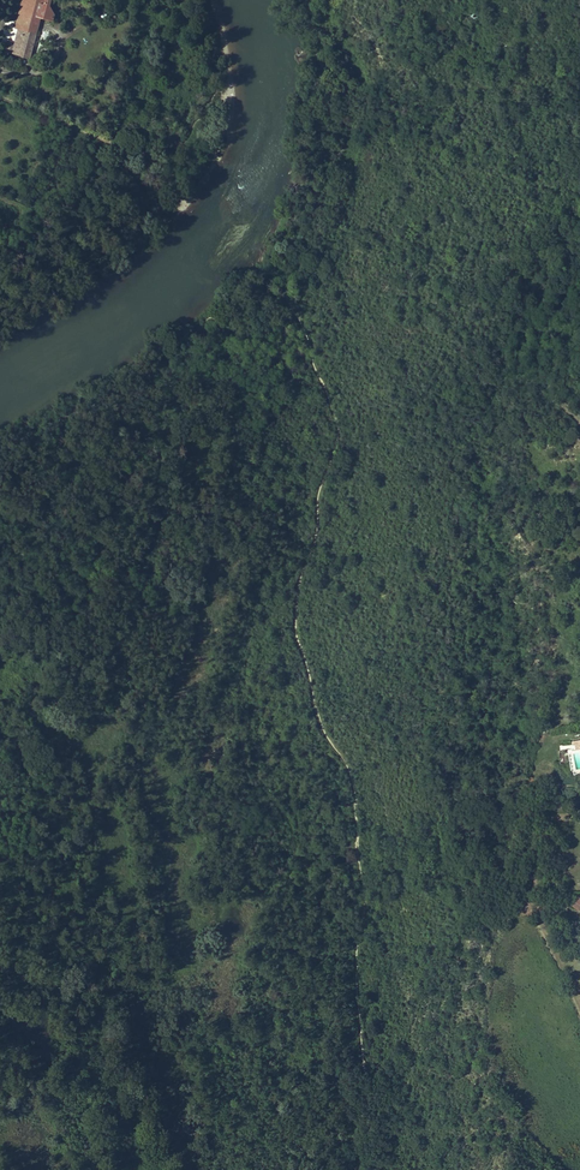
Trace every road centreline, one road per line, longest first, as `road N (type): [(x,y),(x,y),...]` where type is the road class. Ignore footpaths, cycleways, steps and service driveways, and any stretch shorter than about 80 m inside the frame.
road 1 (track): [(369,1169),(358,1128),(364,905),(351,764),(324,733),(294,603),(342,436),(297,315)]

